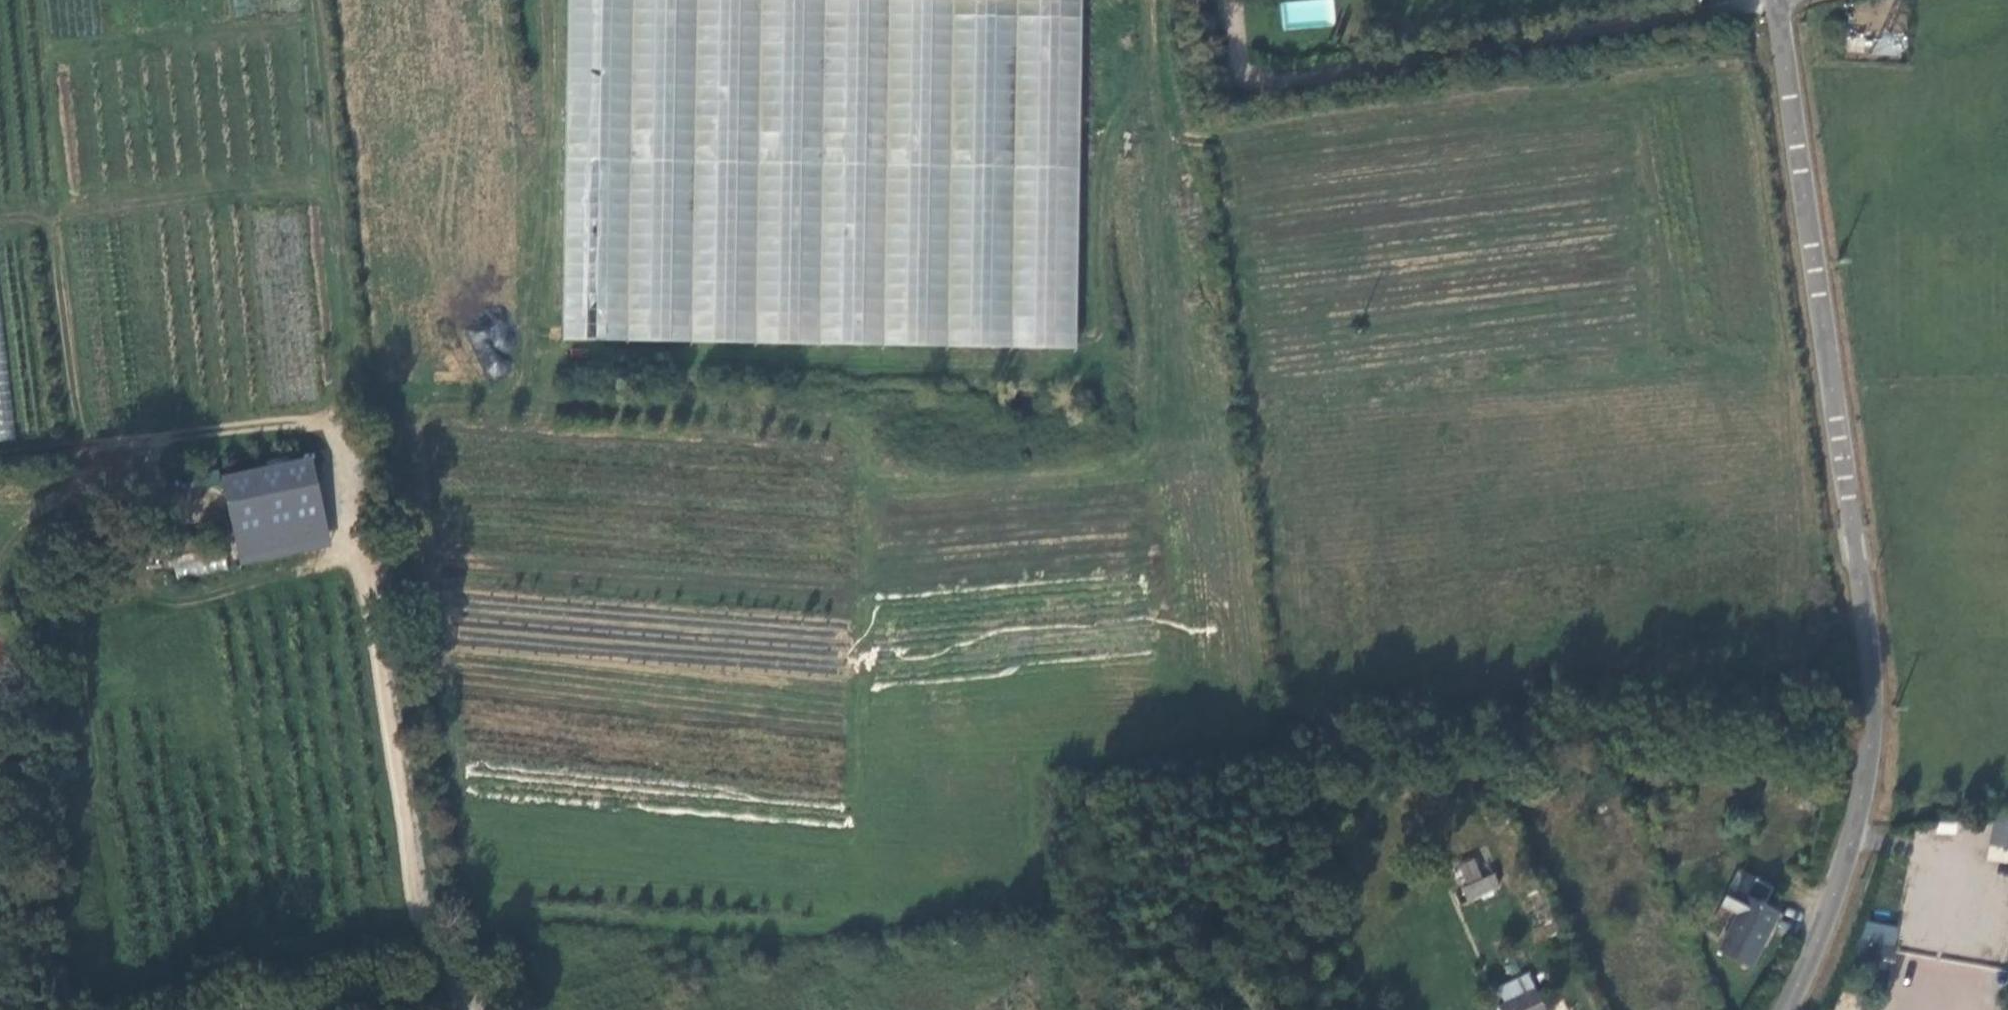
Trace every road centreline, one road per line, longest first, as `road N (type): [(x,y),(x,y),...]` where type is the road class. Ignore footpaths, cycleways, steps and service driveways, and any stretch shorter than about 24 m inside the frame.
road 1 (unclassified): [(1778,0),(1875,681),(1865,798),(1837,895),(1789,1009)]
road 2 (track): [(466,1009),(417,923),(369,594),(334,432),(319,421),(294,420),(0,457)]

